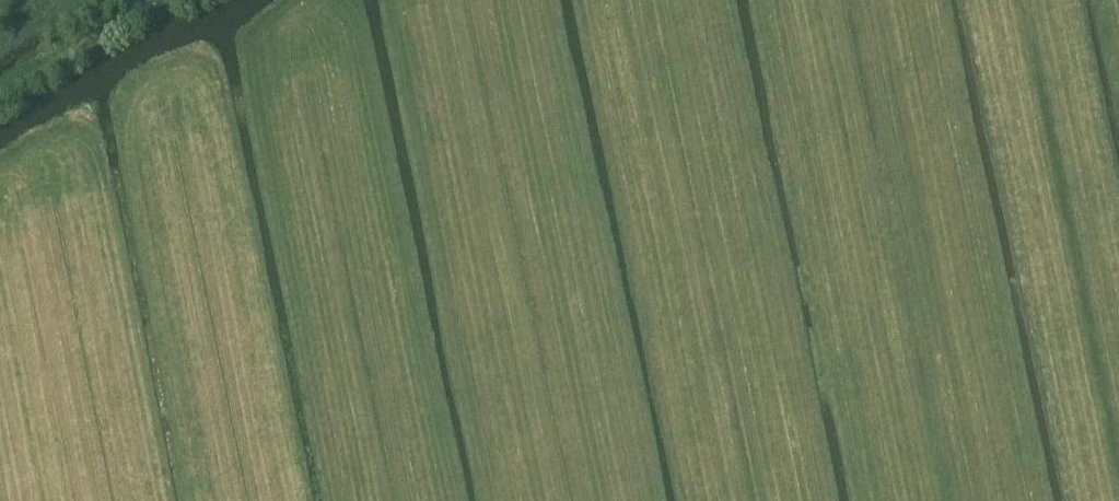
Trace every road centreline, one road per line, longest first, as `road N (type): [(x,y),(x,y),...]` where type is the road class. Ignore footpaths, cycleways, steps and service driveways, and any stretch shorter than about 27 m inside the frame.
road 1 (track): [(0,93),(161,0)]

